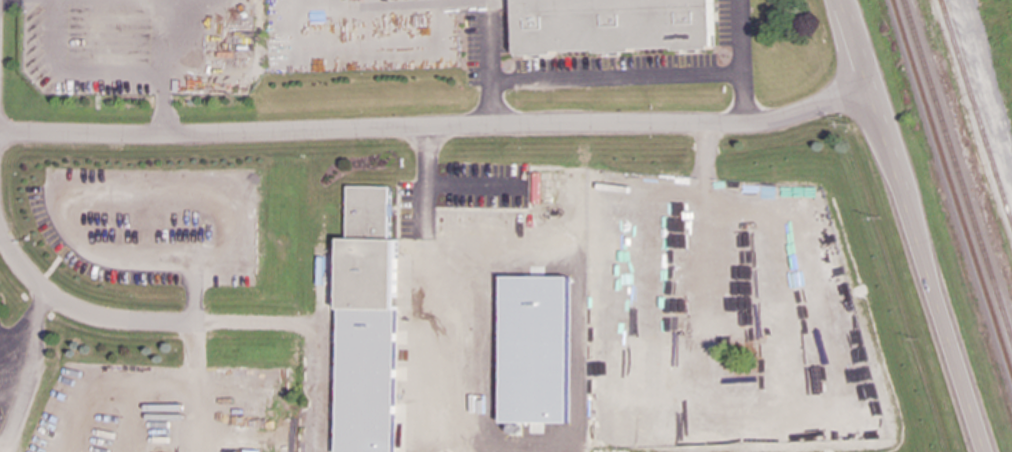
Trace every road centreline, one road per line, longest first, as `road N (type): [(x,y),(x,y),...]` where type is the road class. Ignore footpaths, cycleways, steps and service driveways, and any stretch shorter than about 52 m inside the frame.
road 1 (residential): [(864,78),(835,101),(721,124),(0,134)]
road 2 (tertiary): [(984,451),(839,0)]
road 3 (residential): [(127,322),(315,324),(315,451)]
road 4 (residential): [(0,236),(46,296),(90,317),(127,322)]

